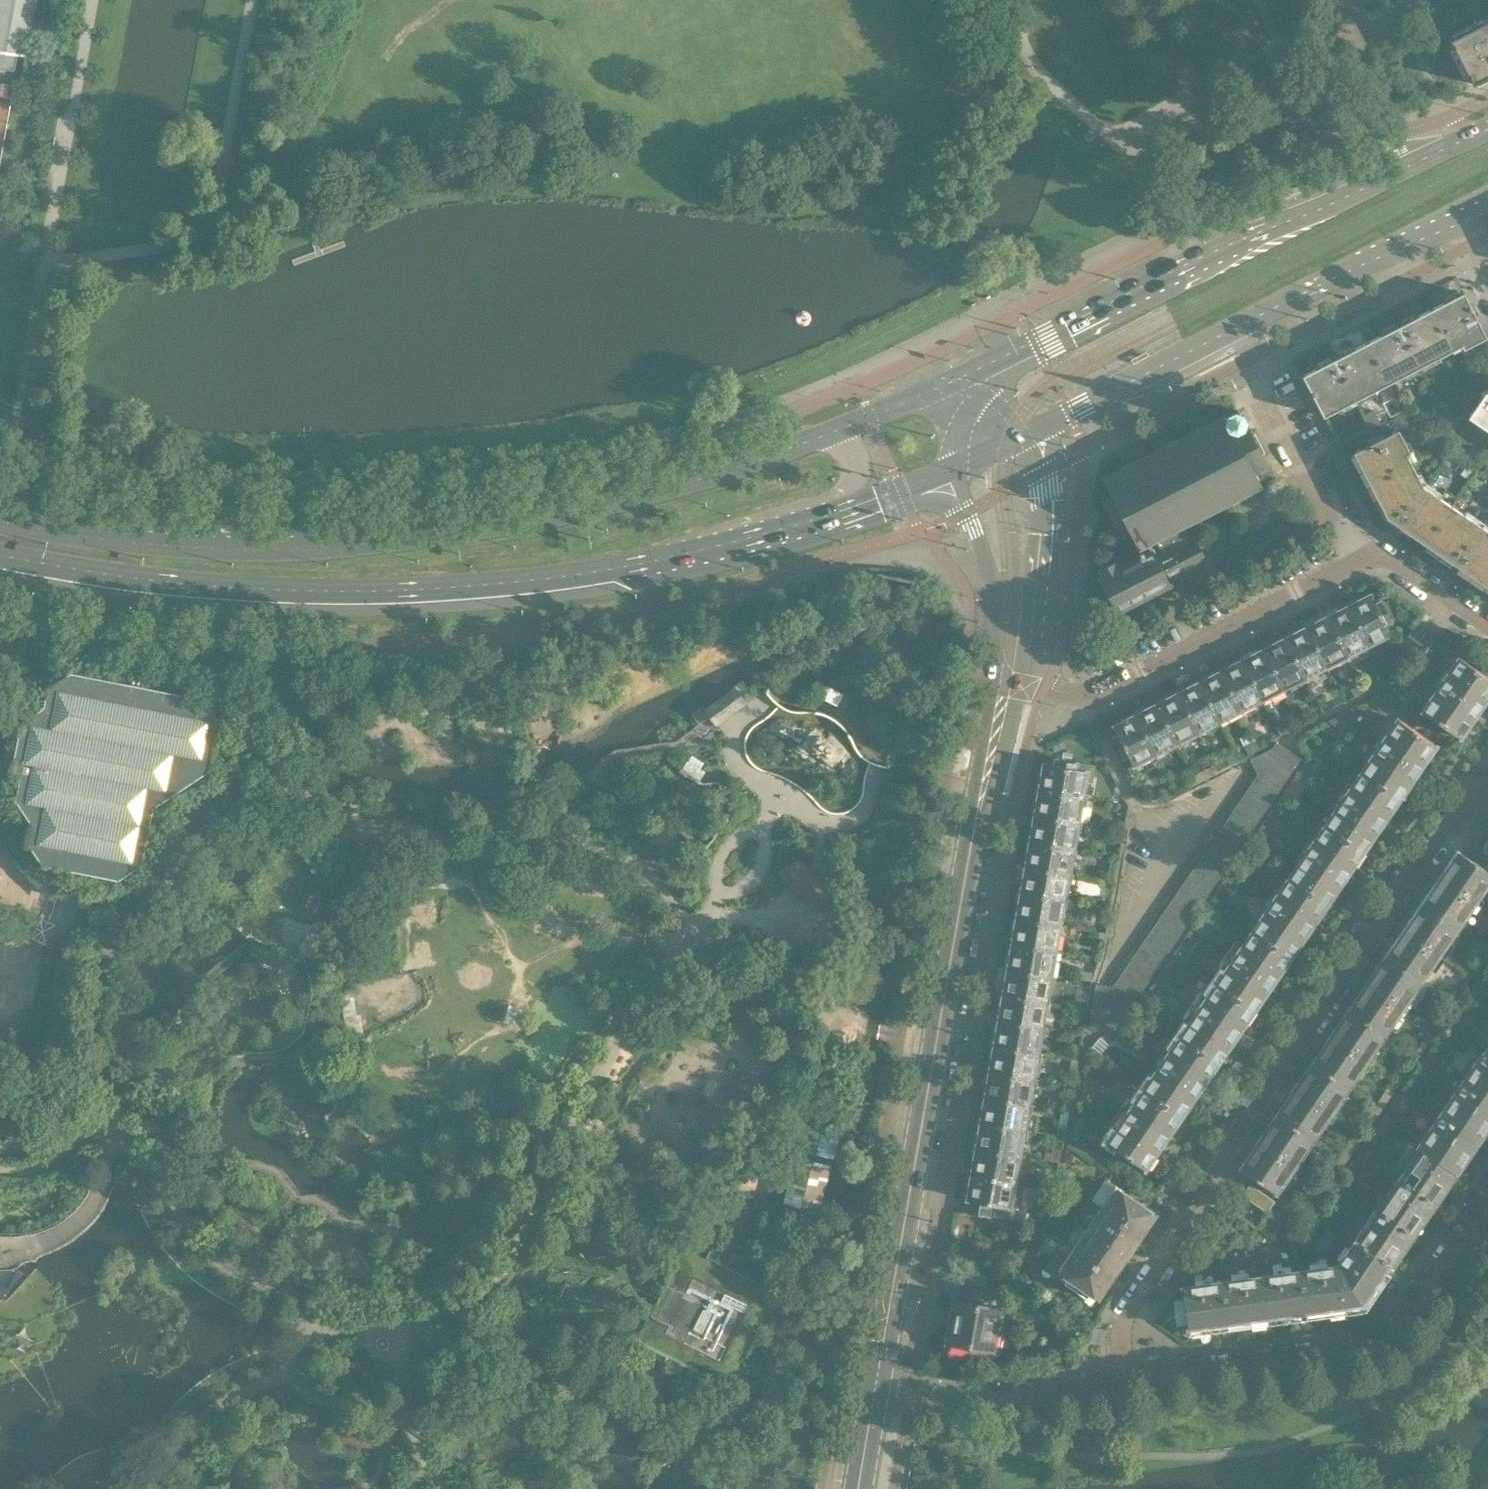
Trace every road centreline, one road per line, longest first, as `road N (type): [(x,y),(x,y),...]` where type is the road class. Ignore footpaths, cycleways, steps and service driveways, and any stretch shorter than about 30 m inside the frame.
road 1 (primary): [(0,555),(216,586),(439,588),(651,561),(845,509)]
road 2 (primary): [(837,429),(604,502),(400,537),(244,545),(0,514)]
road 3 (tertiary): [(874,1396),(999,681)]
road 4 (residential): [(1487,788),(1443,832),(1228,1146),(1198,1209),(1126,1317),(1118,1380)]
road 5 (primary): [(1487,122),(956,379)]
road 6 (primary): [(1029,436),(1458,220)]
road 7 (residential): [(1487,1193),(1386,1337),(1118,1380)]
road 8 (residential): [(999,681),(1097,692),(1350,563)]
road 9 (tertiary): [(999,681),(1022,648),(1033,588),(1029,436)]
road 10 (residential): [(1118,1380),(978,1400),(874,1396)]
road 11 (tertiary): [(960,468),(995,602),(999,681)]
road 12 (residential): [(1262,397),(1350,563)]
road 13 (residential): [(1350,563),(1373,553),(1391,560),(1487,628)]
road 14 (primary): [(956,379),(837,429)]
road 15 (primary): [(845,509),(960,468)]

